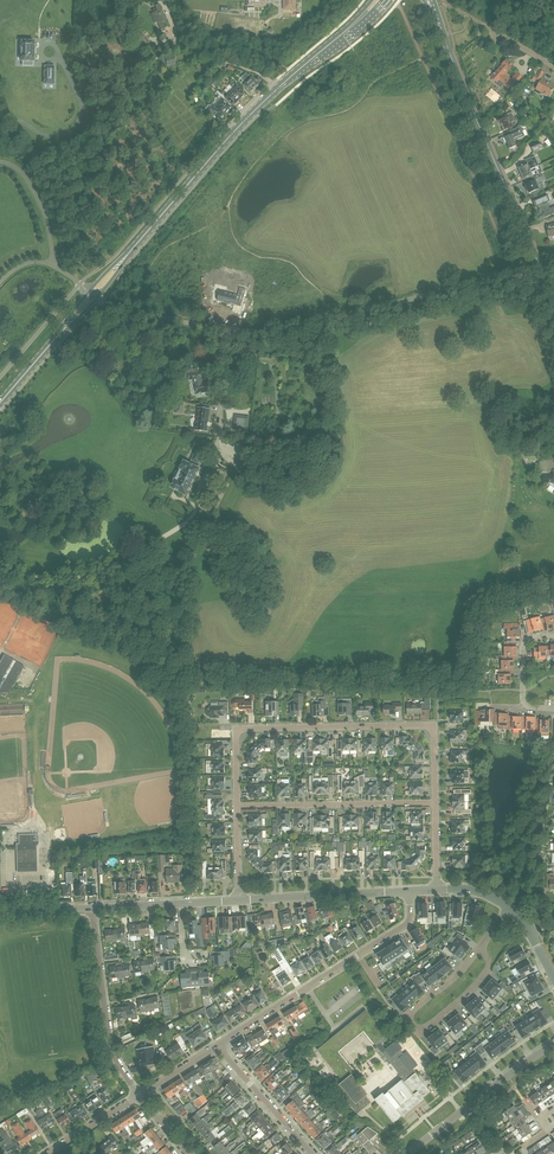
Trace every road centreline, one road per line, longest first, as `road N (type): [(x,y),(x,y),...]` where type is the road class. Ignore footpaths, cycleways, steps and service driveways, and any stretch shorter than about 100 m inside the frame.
road 1 (unclassified): [(93,294),(229,339),(539,265)]
road 2 (primary): [(93,294),(251,113),(354,26)]
road 3 (unclassified): [(238,807),(236,729),(434,726),(436,803)]
road 4 (unclassified): [(218,1044),(407,924),(410,892)]
road 5 (tertiary): [(448,50),(539,265)]
road 6 (unclassified): [(238,807),(436,803)]
road 7 (unclassified): [(138,1095),(109,1058),(89,910)]
road 8 (residential): [(408,1153),(553,1045)]
road 9 (tertiary): [(239,901),(410,892)]
road 10 (track): [(0,120),(19,120),(44,134),(72,128),(80,109),(60,55)]
road 11 (unclassified): [(311,1153),(218,1044)]
road 12 (primary): [(0,402),(93,294)]
road 13 (residential): [(410,1028),(428,1025),(474,984),(488,964),(478,951)]

